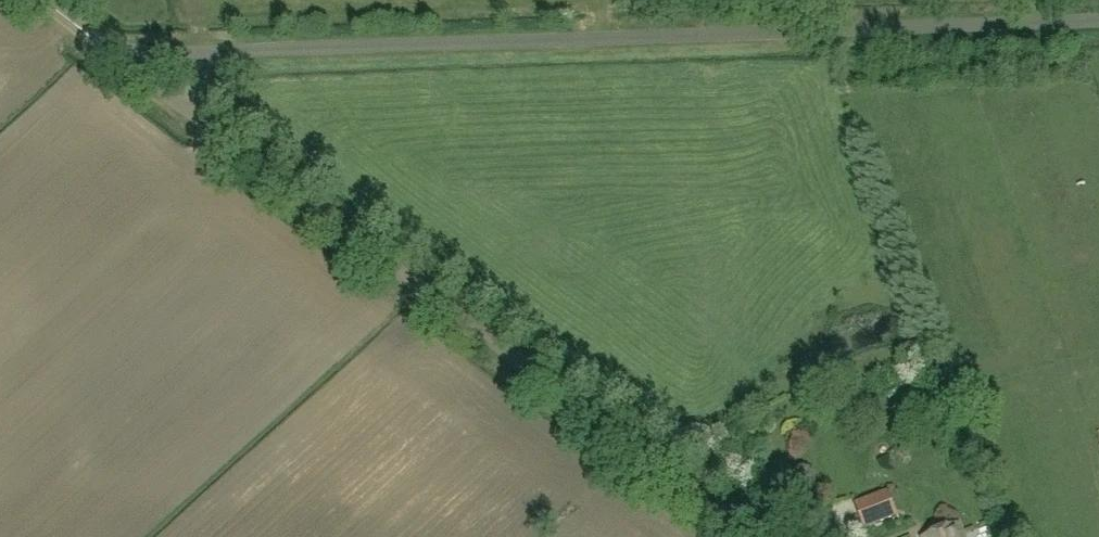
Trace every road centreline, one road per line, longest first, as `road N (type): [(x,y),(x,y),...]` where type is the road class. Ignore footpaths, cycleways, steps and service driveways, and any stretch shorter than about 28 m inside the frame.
road 1 (unclassified): [(215,51),(1098,21)]
road 2 (unclassified): [(758,536),(195,114)]

